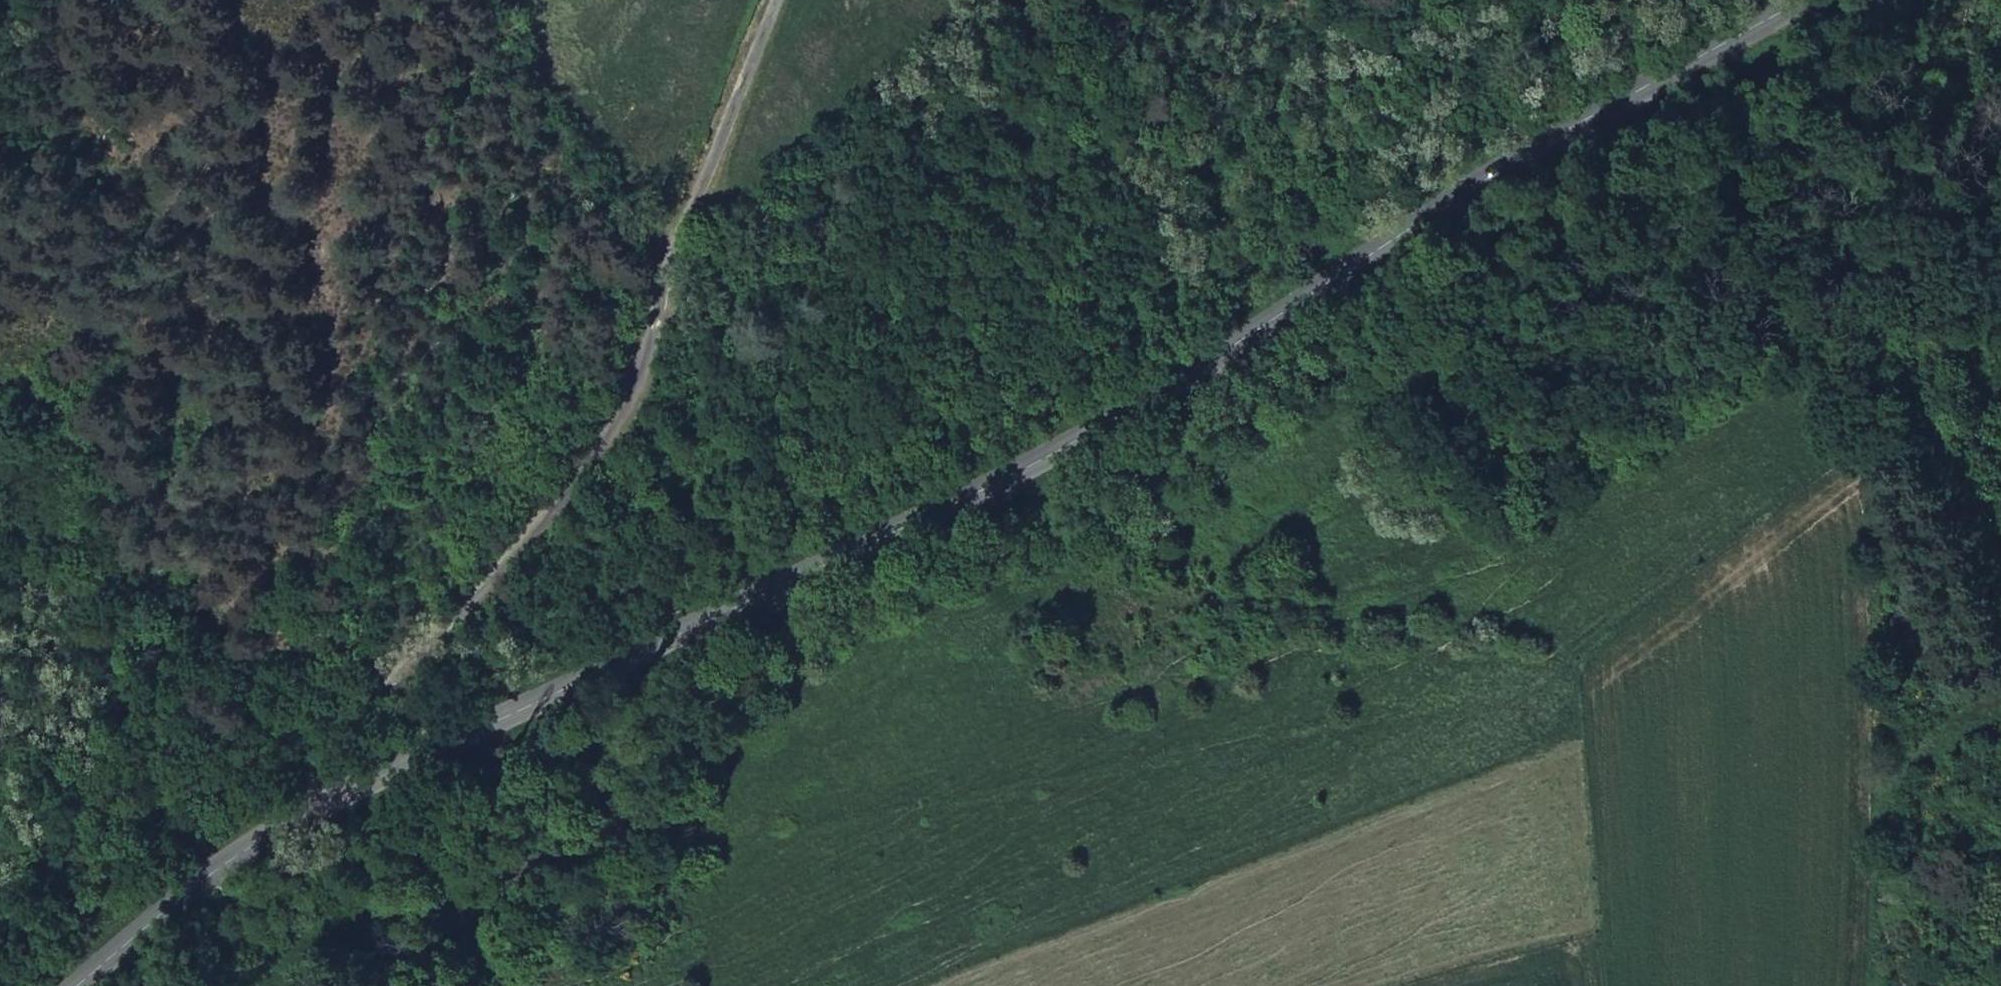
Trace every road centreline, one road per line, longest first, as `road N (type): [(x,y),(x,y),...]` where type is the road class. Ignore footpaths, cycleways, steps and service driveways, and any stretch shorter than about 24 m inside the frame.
road 1 (secondary): [(1800,0),(1465,193),(1187,378),(1019,471),(252,842),(76,985)]
road 2 (track): [(1570,684),(1587,985)]

